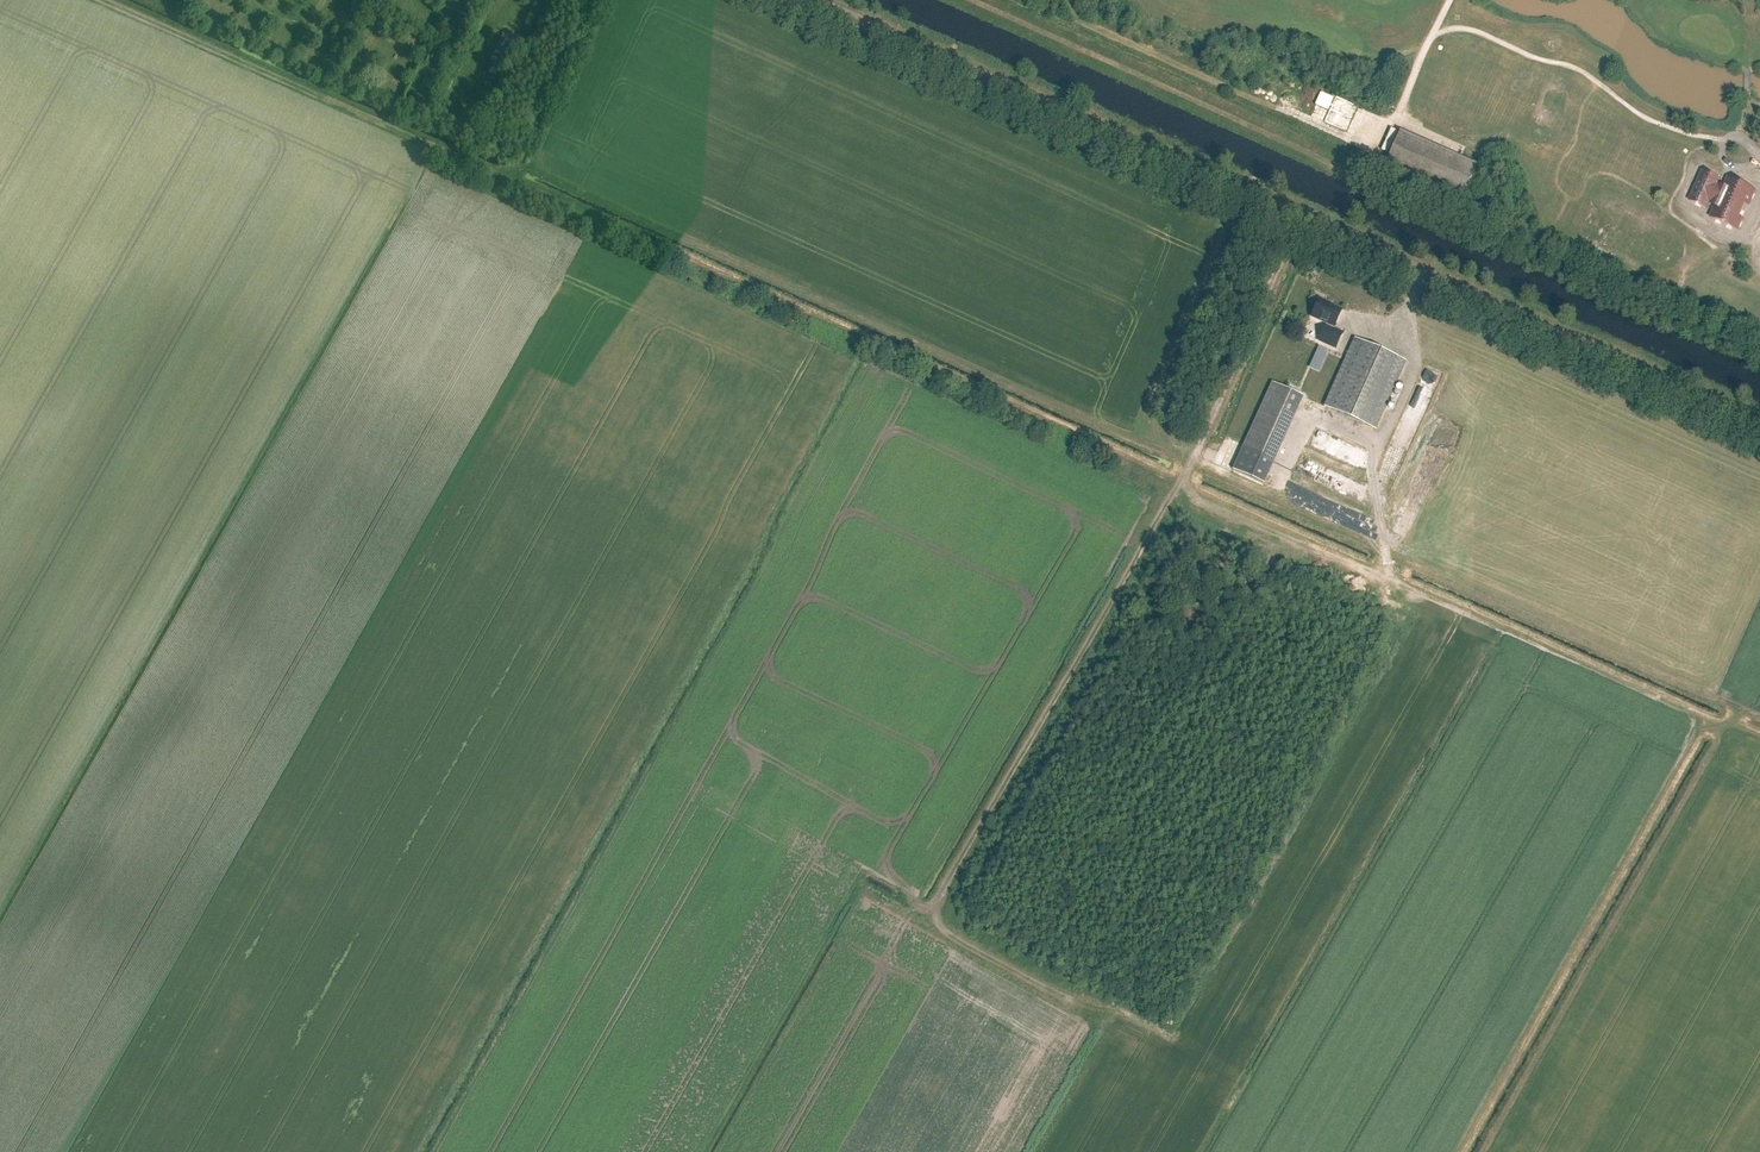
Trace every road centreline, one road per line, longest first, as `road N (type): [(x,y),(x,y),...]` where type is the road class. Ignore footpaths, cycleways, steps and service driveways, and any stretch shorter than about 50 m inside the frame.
road 1 (tertiary): [(1759,422),(820,0)]
road 2 (track): [(1179,484),(934,905),(932,919),(1061,996)]
road 3 (track): [(1456,1151),(1703,718)]
road 4 (track): [(107,0),(513,176)]
road 5 (track): [(1304,217),(1179,484)]

